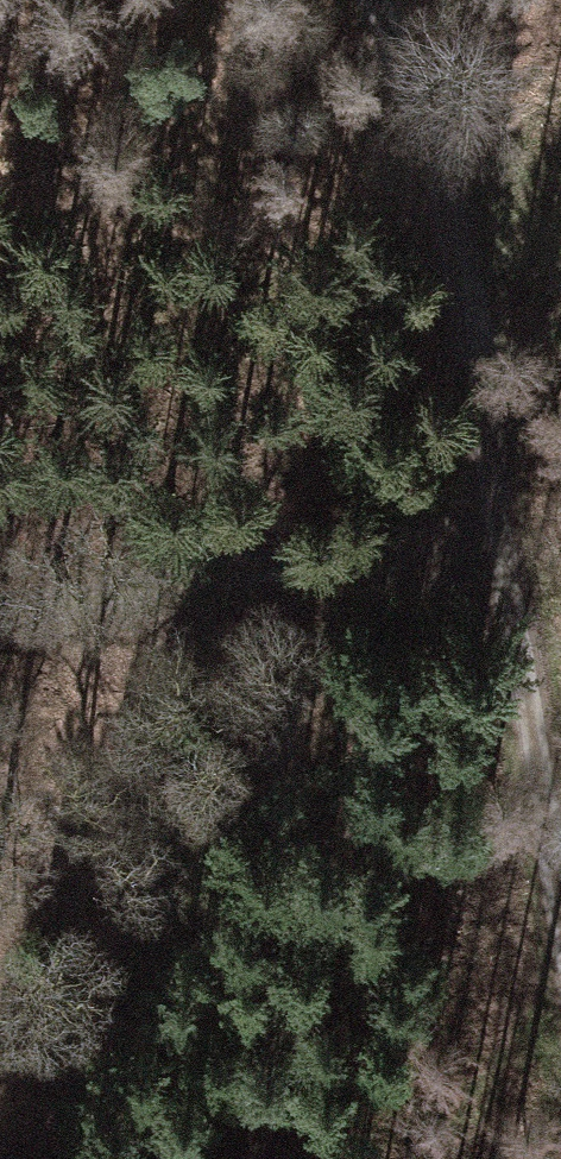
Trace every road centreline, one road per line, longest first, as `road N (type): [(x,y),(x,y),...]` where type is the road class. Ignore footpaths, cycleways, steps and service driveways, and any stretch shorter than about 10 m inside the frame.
road 1 (track): [(0,615),(287,576),(475,456)]
road 2 (track): [(338,0),(475,456)]
road 3 (track): [(475,456),(560,837)]

